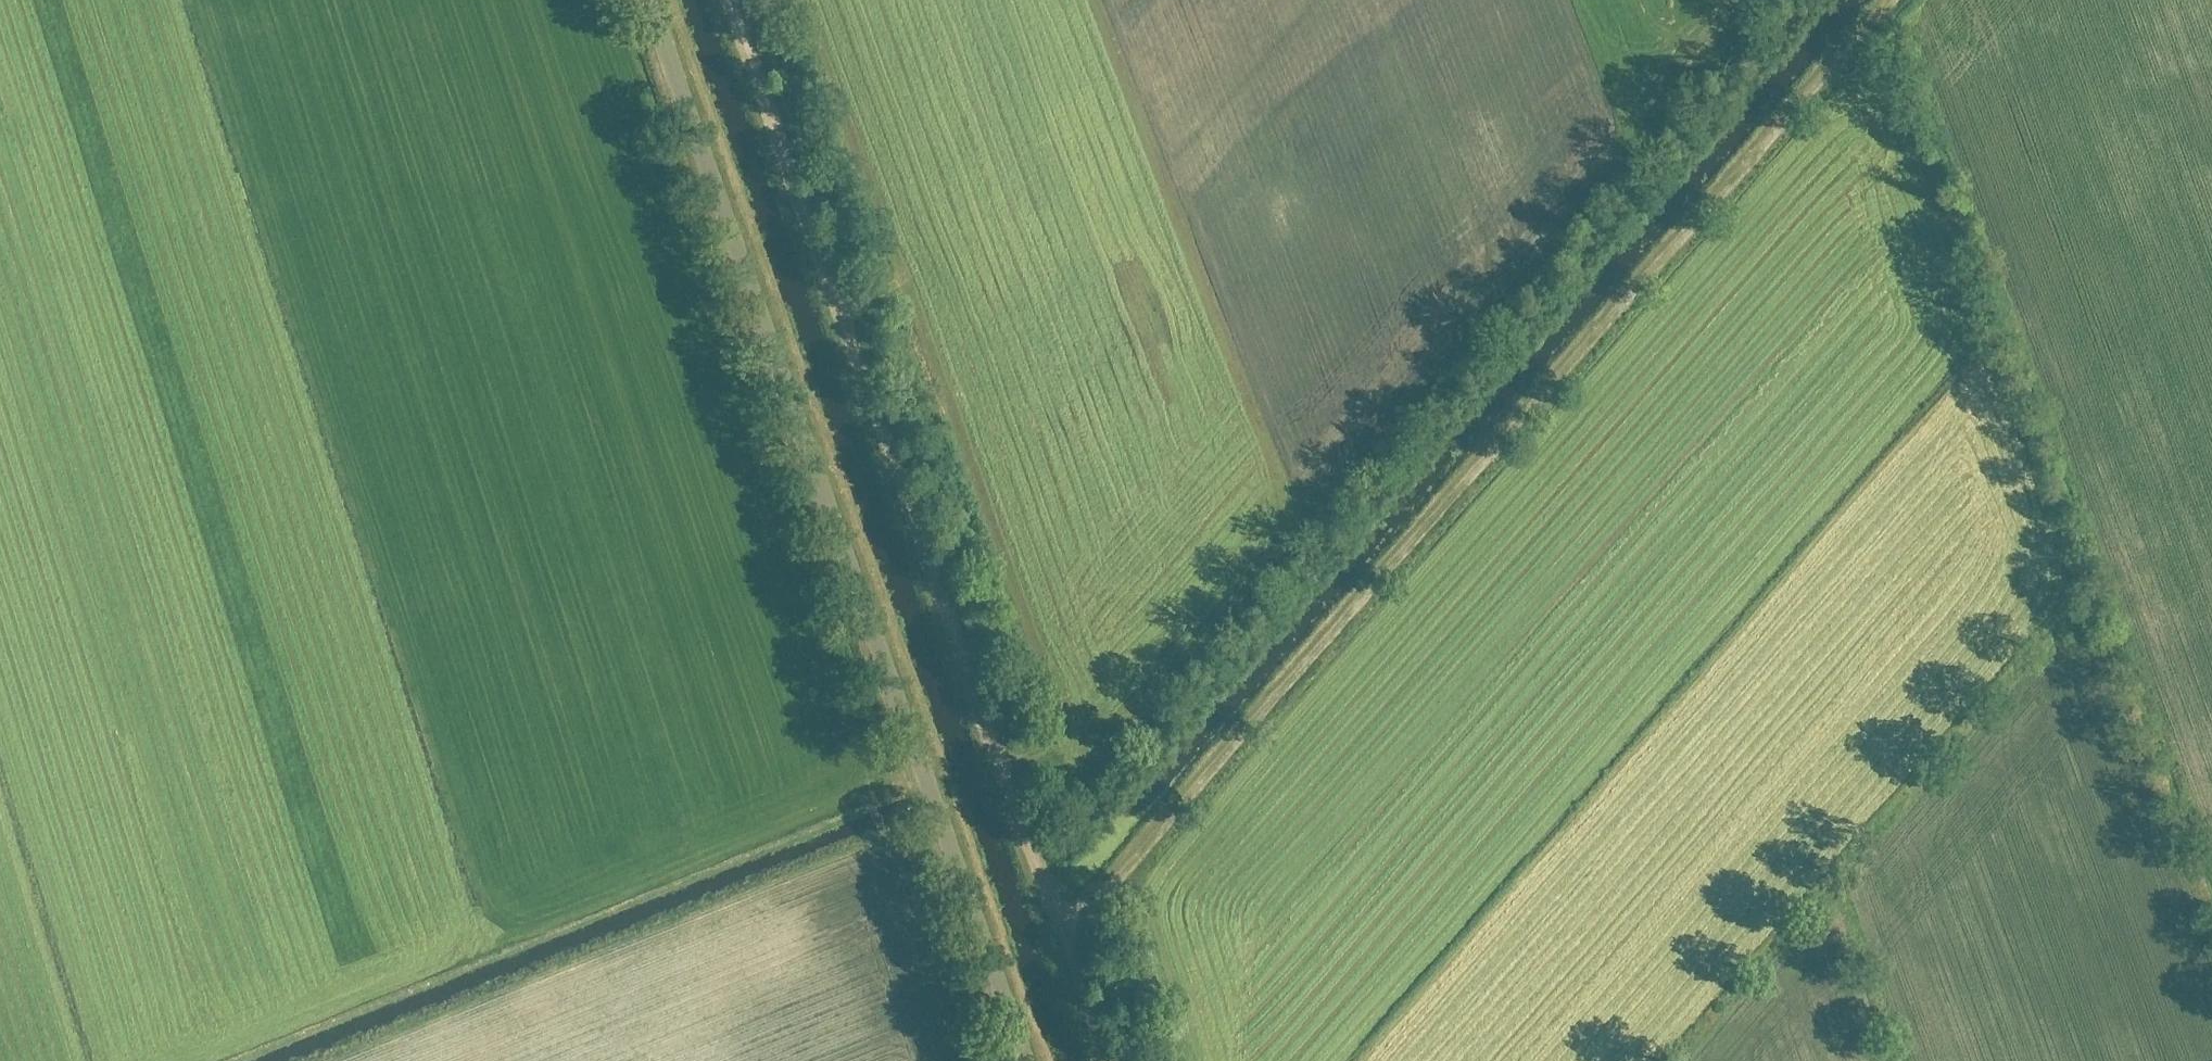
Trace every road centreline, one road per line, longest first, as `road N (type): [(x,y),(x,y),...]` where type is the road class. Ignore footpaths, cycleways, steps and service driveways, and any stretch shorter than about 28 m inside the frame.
road 1 (track): [(1063,924),(1203,780),(1889,0)]
road 2 (unclassified): [(1024,1060),(645,0)]
road 3 (track): [(1063,924),(1016,818),(730,0)]
road 4 (track): [(1102,1060),(1063,924)]

